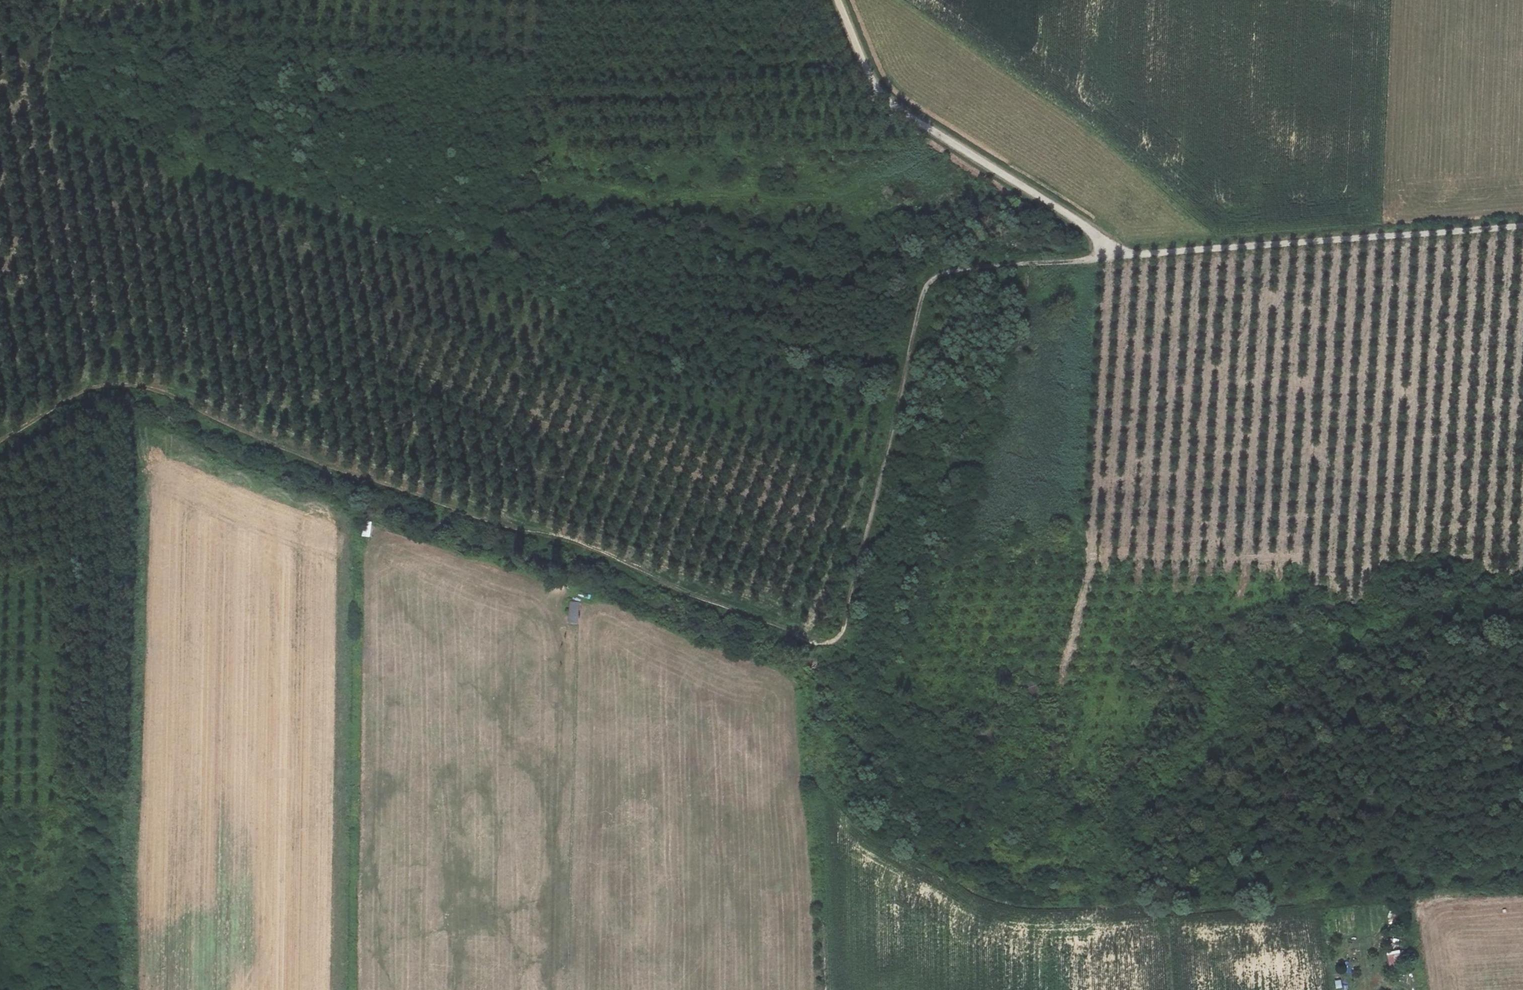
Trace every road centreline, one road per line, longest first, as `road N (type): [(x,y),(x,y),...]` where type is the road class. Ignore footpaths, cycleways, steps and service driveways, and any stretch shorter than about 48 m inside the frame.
road 1 (track): [(1112,248),(1084,261),(957,270),(928,284),(844,628),(827,644),(571,538),(510,529),(158,390),(96,387),(0,441)]
road 2 (track): [(1522,226),(1163,253),(1112,248),(888,100),(837,0)]

